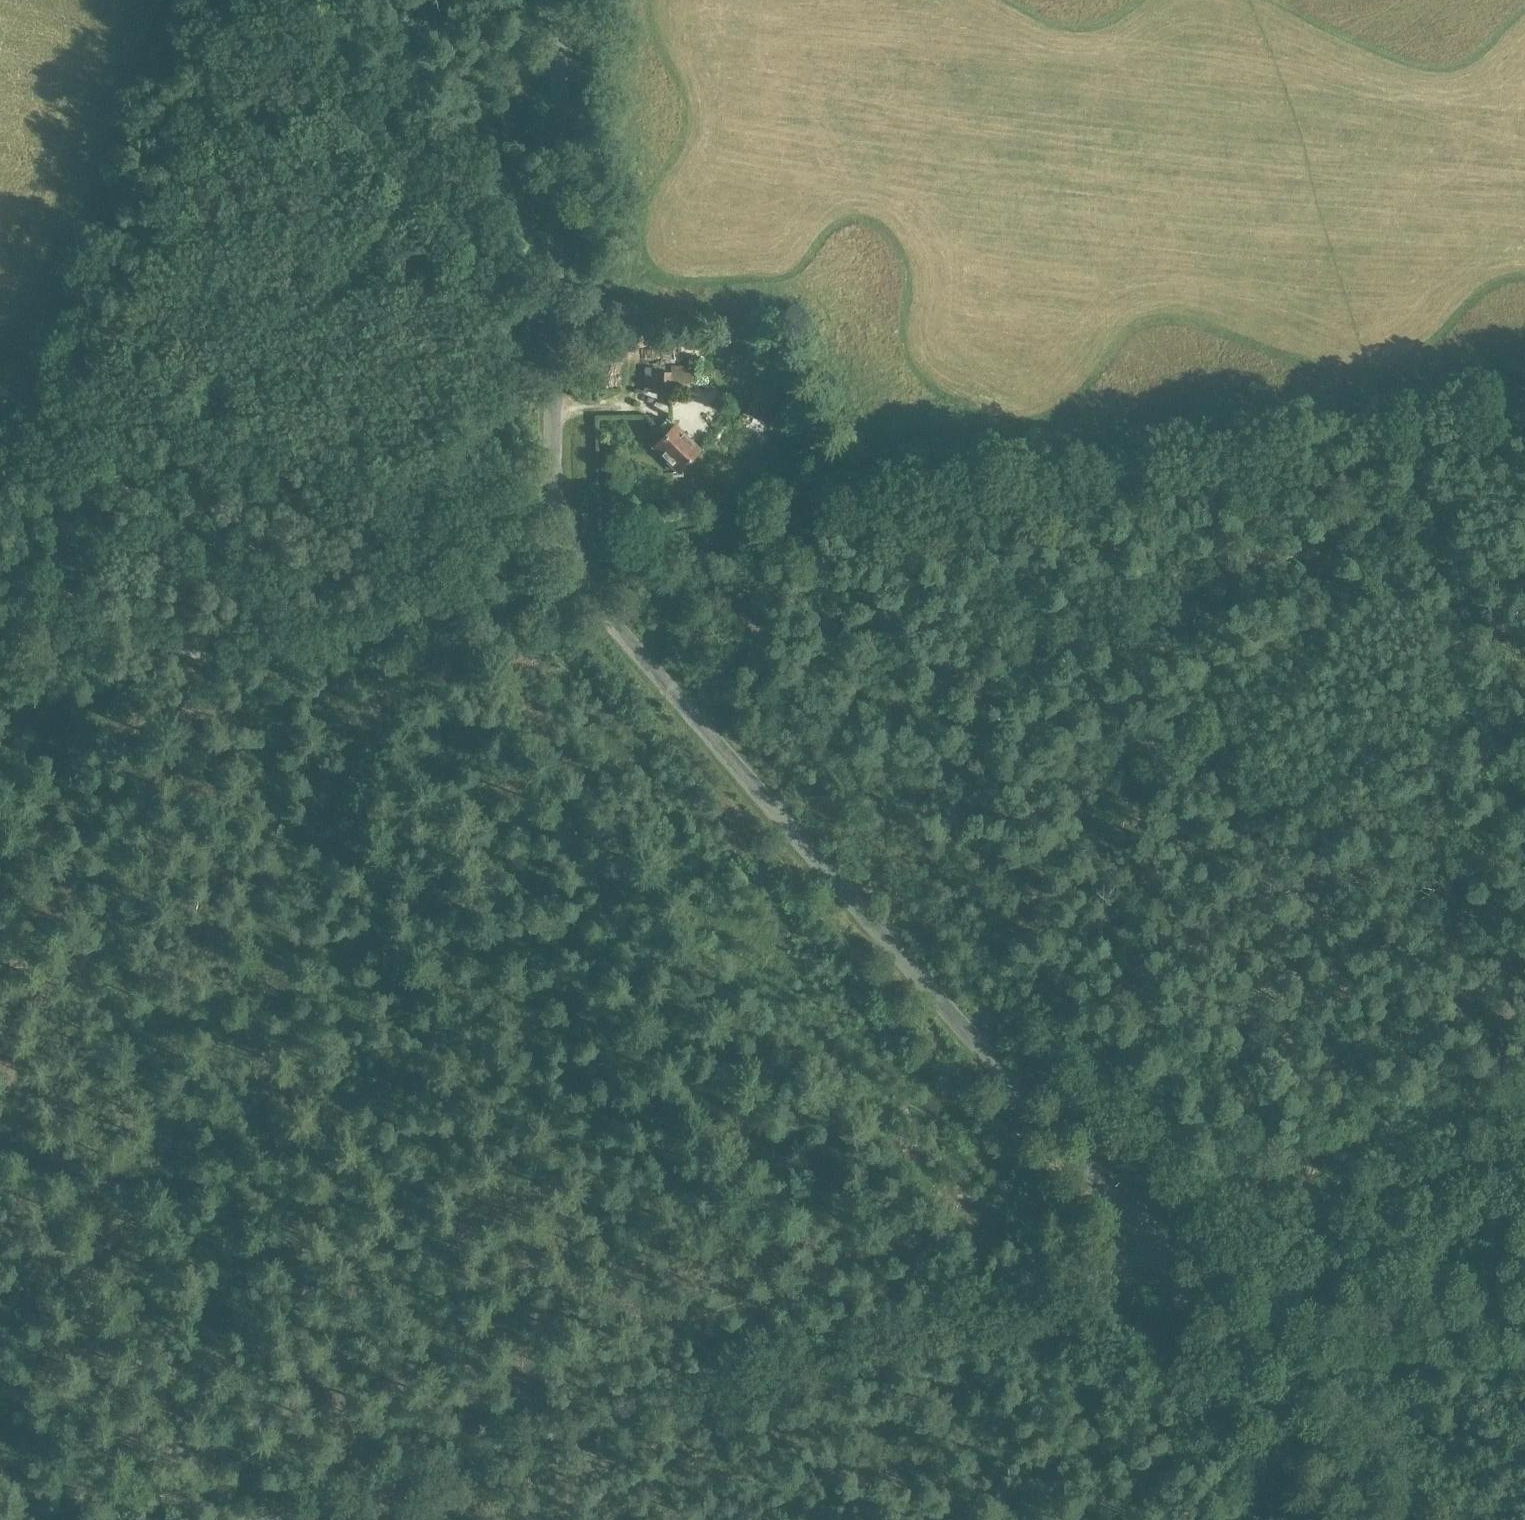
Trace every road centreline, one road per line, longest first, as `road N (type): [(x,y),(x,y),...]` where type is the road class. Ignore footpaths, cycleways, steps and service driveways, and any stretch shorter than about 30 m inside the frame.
road 1 (tertiary): [(1160,1252),(725,752),(574,563),(554,470),(555,0)]
road 2 (track): [(1524,423),(997,512),(574,563)]
road 3 (unclassified): [(283,1519),(1160,1252)]
road 4 (track): [(580,576),(433,622),(296,653),(216,660),(147,637),(0,564)]
road 5 (track): [(250,658),(451,238),(486,214),(557,209)]
road 6 (tertiary): [(1160,1252),(1524,1139)]
road 7 (tertiary): [(1396,1519),(1160,1252)]
road 8 (track): [(1524,1331),(1304,1331),(1270,1377)]

